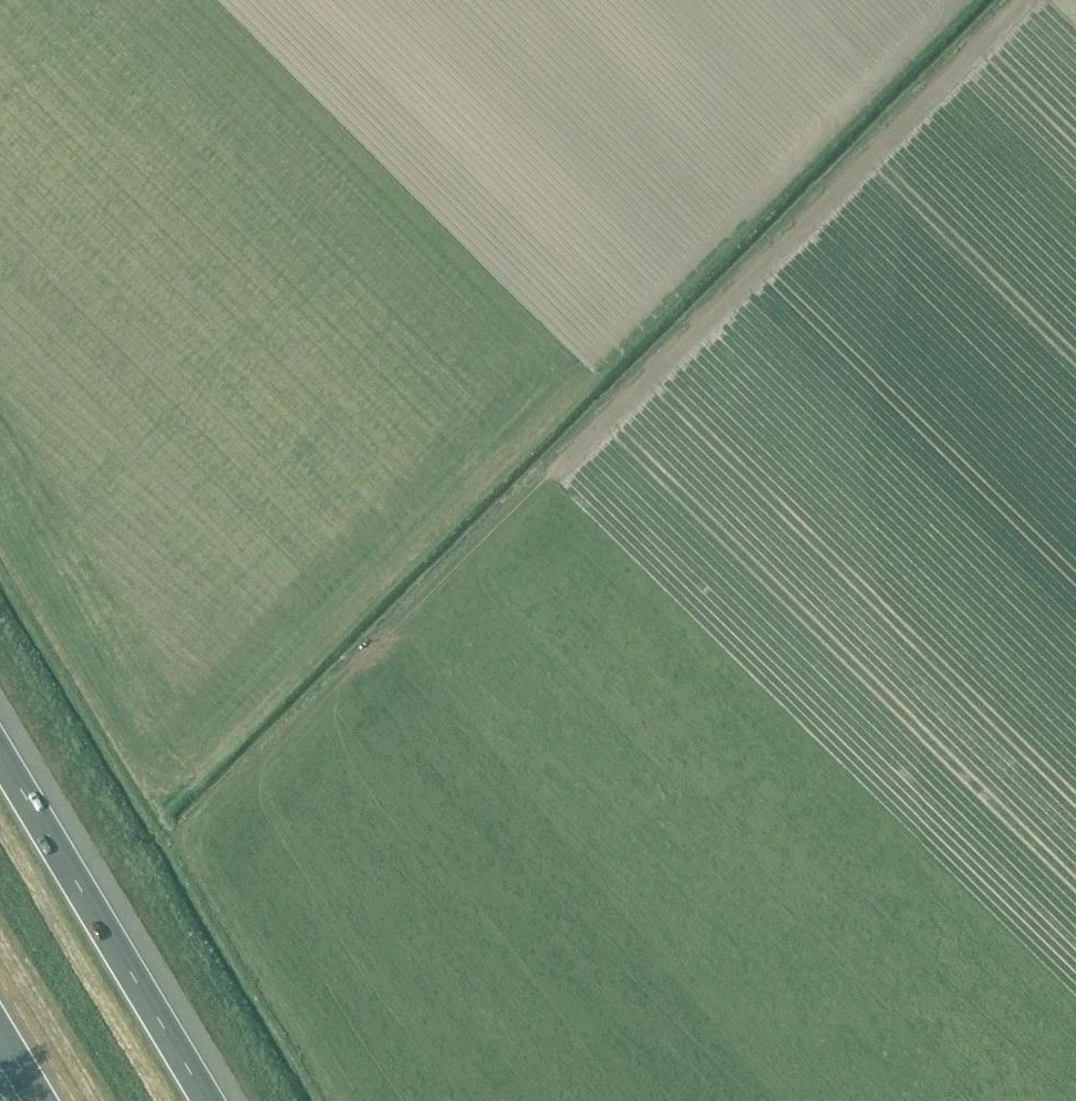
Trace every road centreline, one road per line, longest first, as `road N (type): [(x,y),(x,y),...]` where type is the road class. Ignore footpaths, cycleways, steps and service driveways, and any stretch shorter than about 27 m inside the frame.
road 1 (motorway): [(206,1100),(0,756)]

